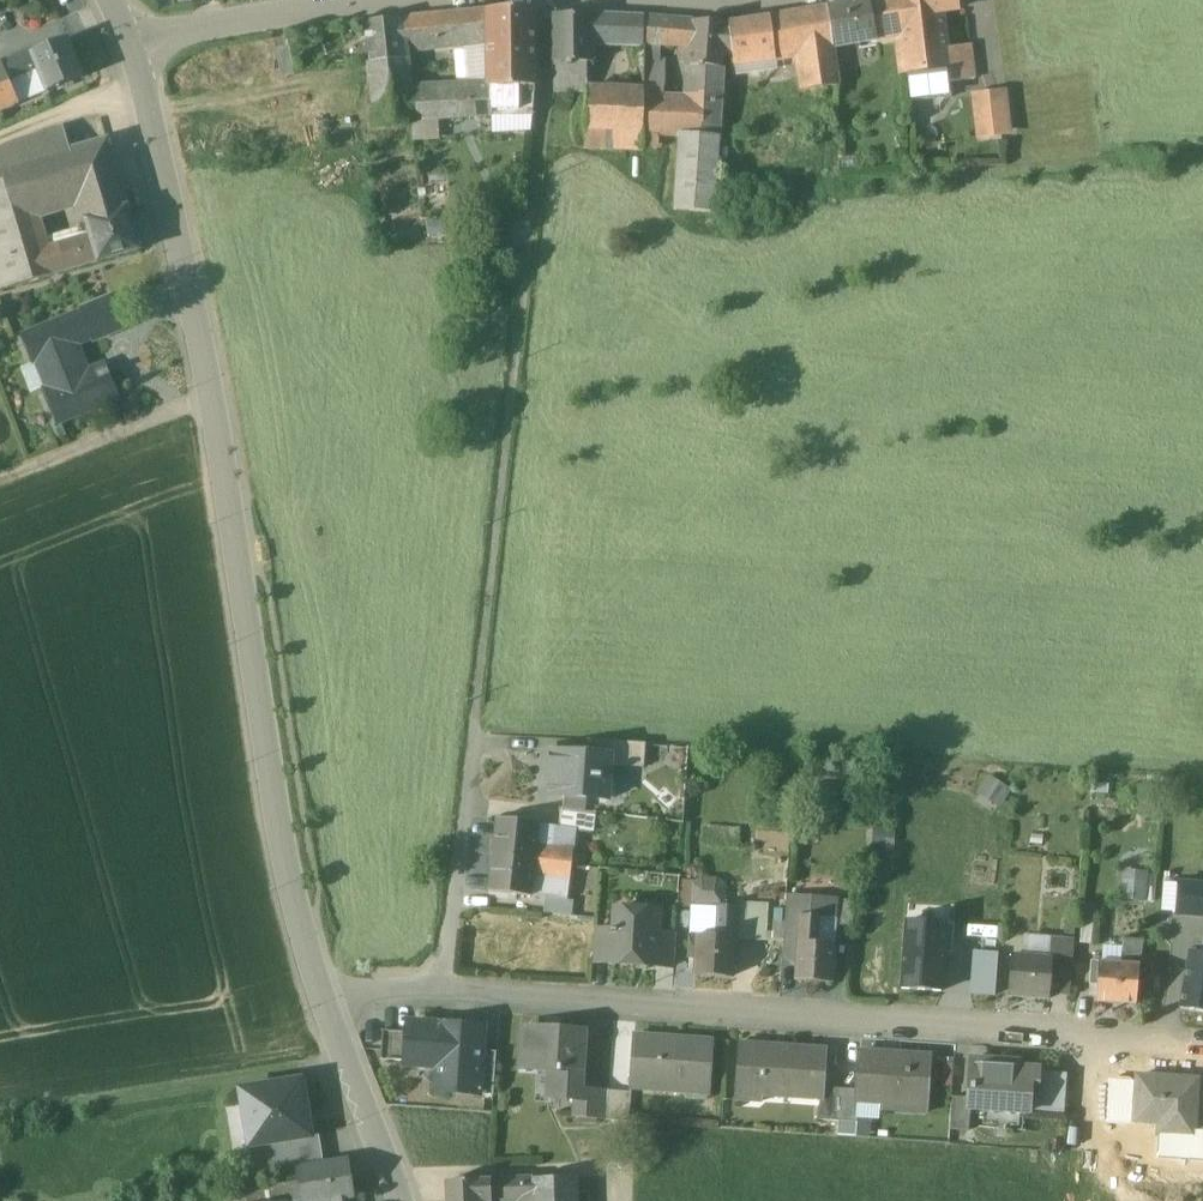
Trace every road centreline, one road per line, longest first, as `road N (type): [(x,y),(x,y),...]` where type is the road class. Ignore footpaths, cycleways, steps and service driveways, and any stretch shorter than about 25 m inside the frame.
road 1 (residential): [(322,995),(290,886),(201,330),(131,38)]
road 2 (residential): [(440,988),(1202,1041)]
road 3 (residential): [(440,988),(475,726)]
road 4 (track): [(211,398),(0,485)]
road 5 (residential): [(399,1200),(322,995)]
road 6 (residential): [(344,0),(131,38)]

